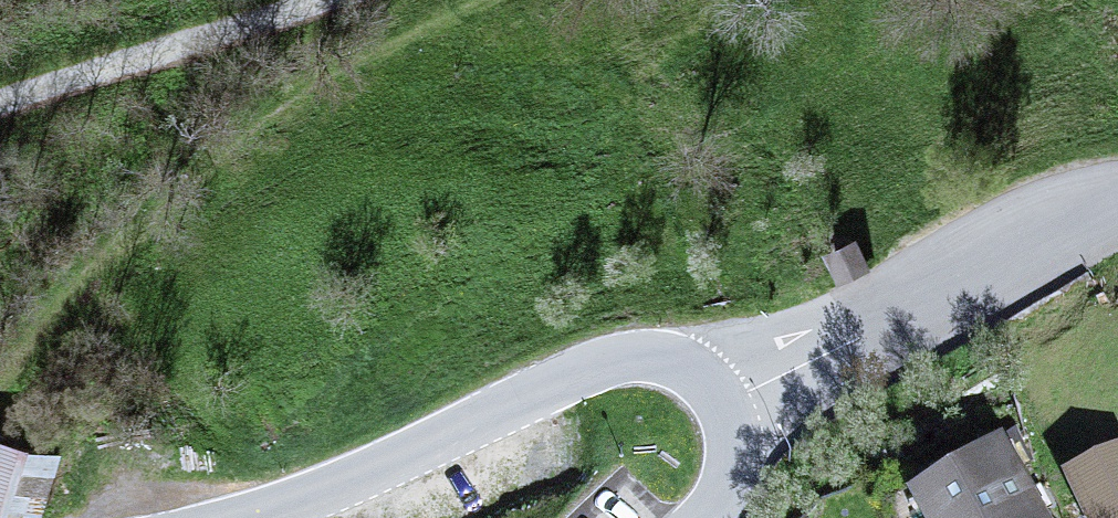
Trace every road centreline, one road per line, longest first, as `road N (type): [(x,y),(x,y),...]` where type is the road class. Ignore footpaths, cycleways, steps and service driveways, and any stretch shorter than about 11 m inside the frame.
road 1 (tertiary): [(289,517),(611,367),(686,377),(734,411)]
road 2 (unclassified): [(734,411),(852,335),(1117,213)]
road 3 (residential): [(0,116),(226,62)]

